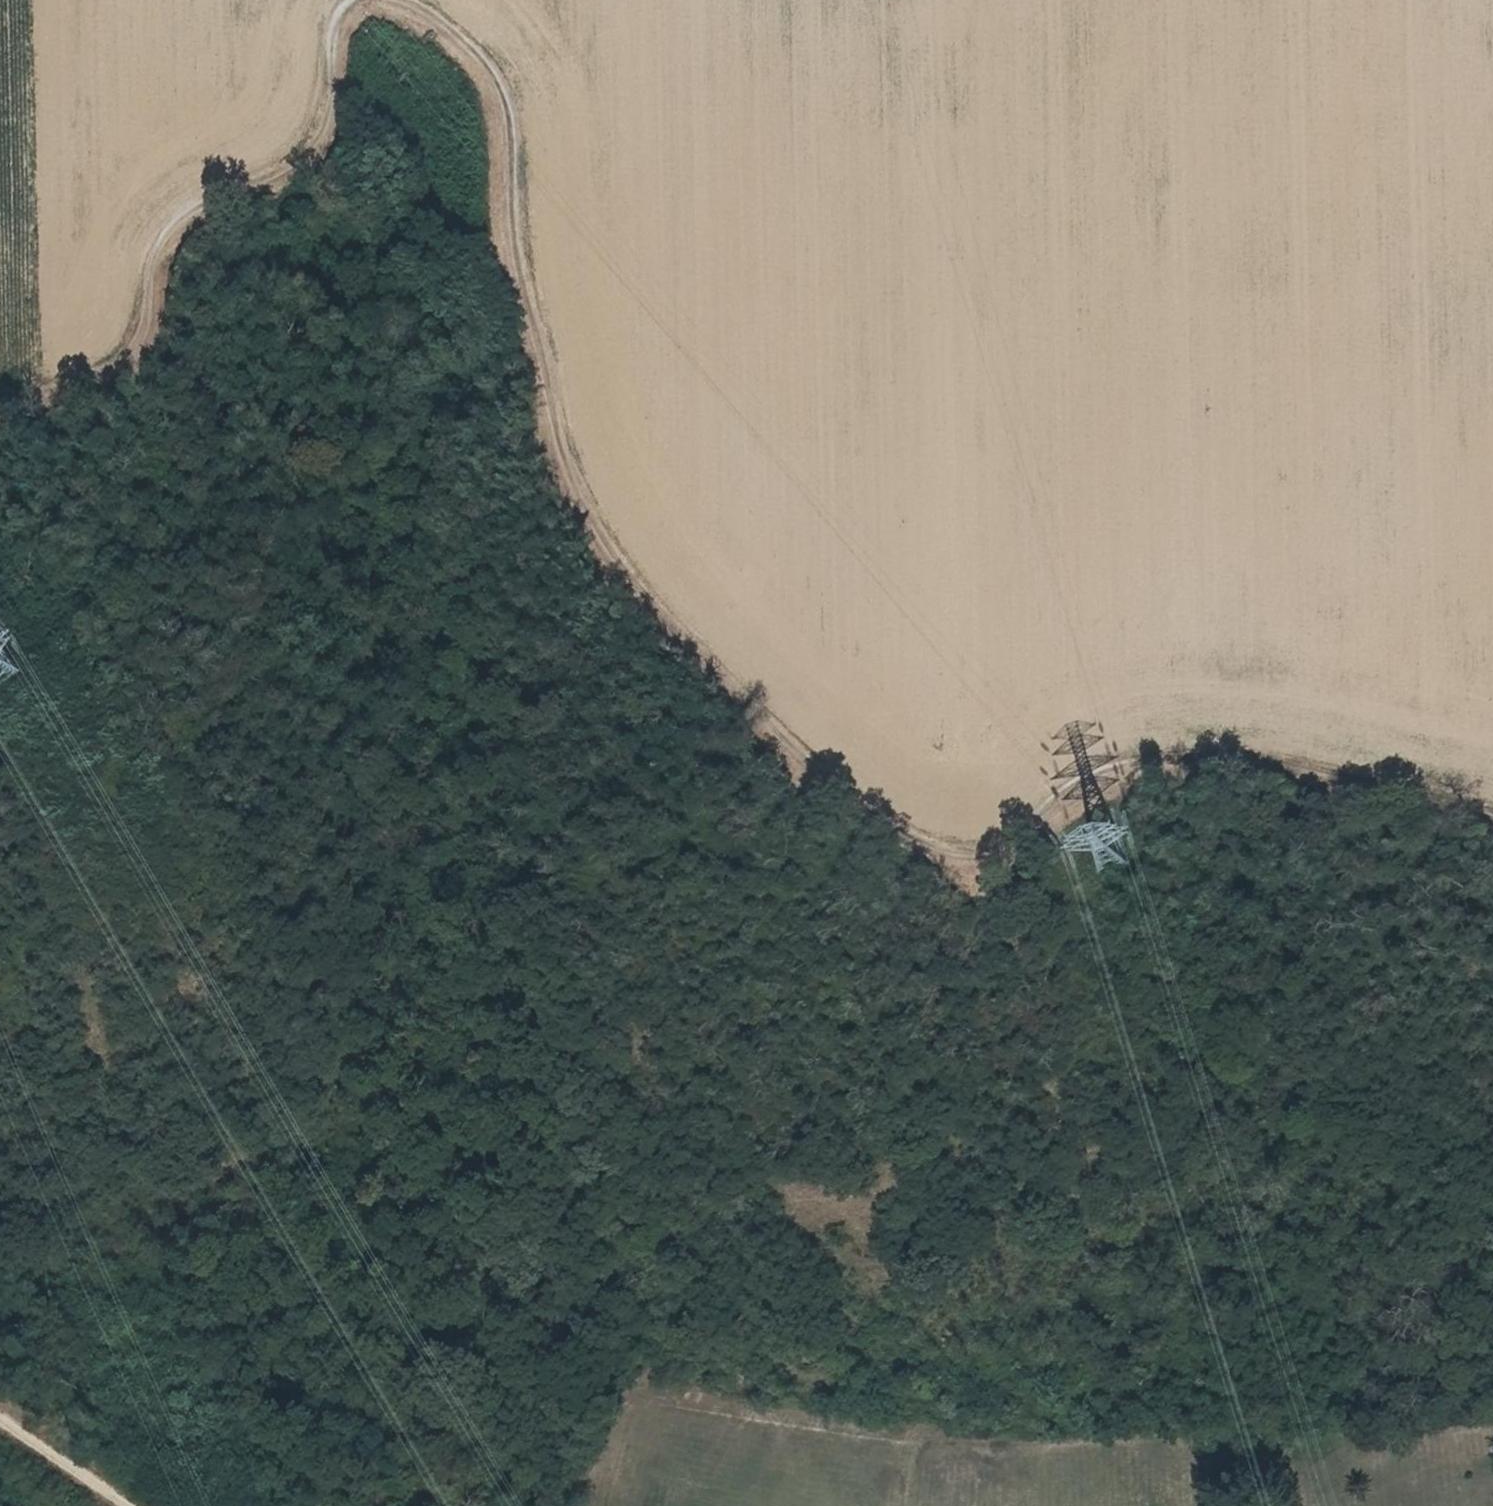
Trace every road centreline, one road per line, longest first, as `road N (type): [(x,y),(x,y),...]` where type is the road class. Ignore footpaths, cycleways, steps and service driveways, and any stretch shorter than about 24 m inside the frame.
road 1 (track): [(409,0),(493,72),(514,116),(516,260),(575,493),(646,598),(865,810),(925,846),(989,856),(1079,781),(1137,763),(1266,757),(1492,810)]
road 2 (track): [(0,431),(32,401),(119,367),(147,338),(154,255),(181,215),(307,160),(333,120),(337,18),(360,0)]
road 3 (track): [(127,1505),(0,1423)]

